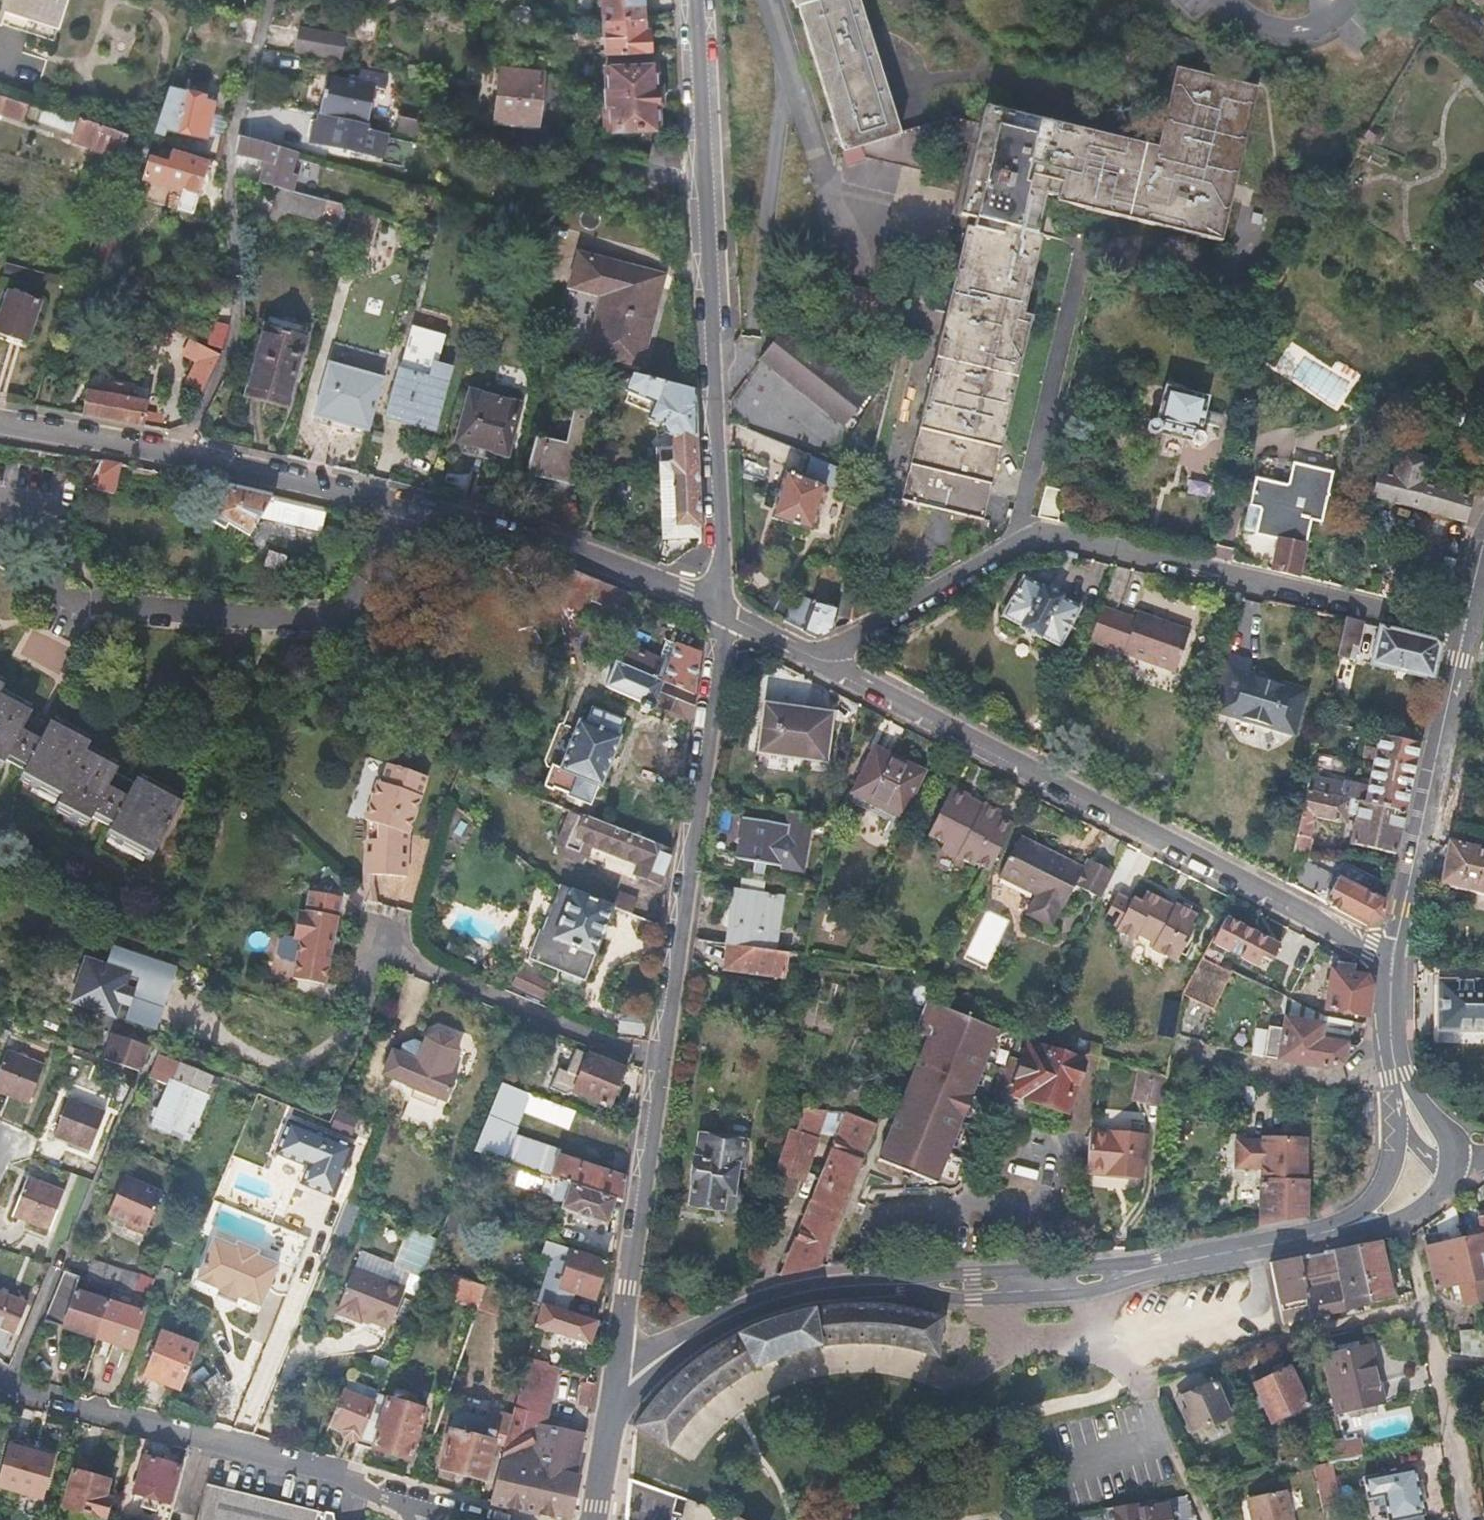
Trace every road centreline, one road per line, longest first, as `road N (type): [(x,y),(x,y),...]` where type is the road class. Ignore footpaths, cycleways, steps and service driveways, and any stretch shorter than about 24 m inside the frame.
road 1 (residential): [(615,1393),(728,611)]
road 2 (residential): [(0,429),(428,501),(728,611)]
road 3 (residential): [(1462,631),(1035,534),(817,660)]
road 4 (residential): [(817,660),(1393,960)]
road 5 (track): [(1425,1306),(1008,1422),(912,1469),(849,1519)]
road 6 (residential): [(728,611),(697,0)]
road 7 (residential): [(0,1375),(405,1504)]
road 8 (residential): [(615,1393),(696,1331),(769,1301),(841,1287),(990,1285)]
road 9 (residential): [(1393,960),(1462,631)]
road 10 (residential): [(1074,1279),(1327,1235)]
road 11 (unclassified): [(1099,1321),(1093,1337),(1032,1345),(1001,1319),(990,1285)]
road 12 (track): [(1143,1387),(1200,1519)]
road 13 (residential): [(1327,1235),(1406,1215),(1429,1202),(1449,1173)]
road 14 (residential): [(1396,1120),(1395,1153),(1380,1192),(1327,1235)]
road 15 (residential): [(1449,1173),(1448,1141),(1394,1055)]
road 16 (residential): [(591,1519),(615,1393)]

